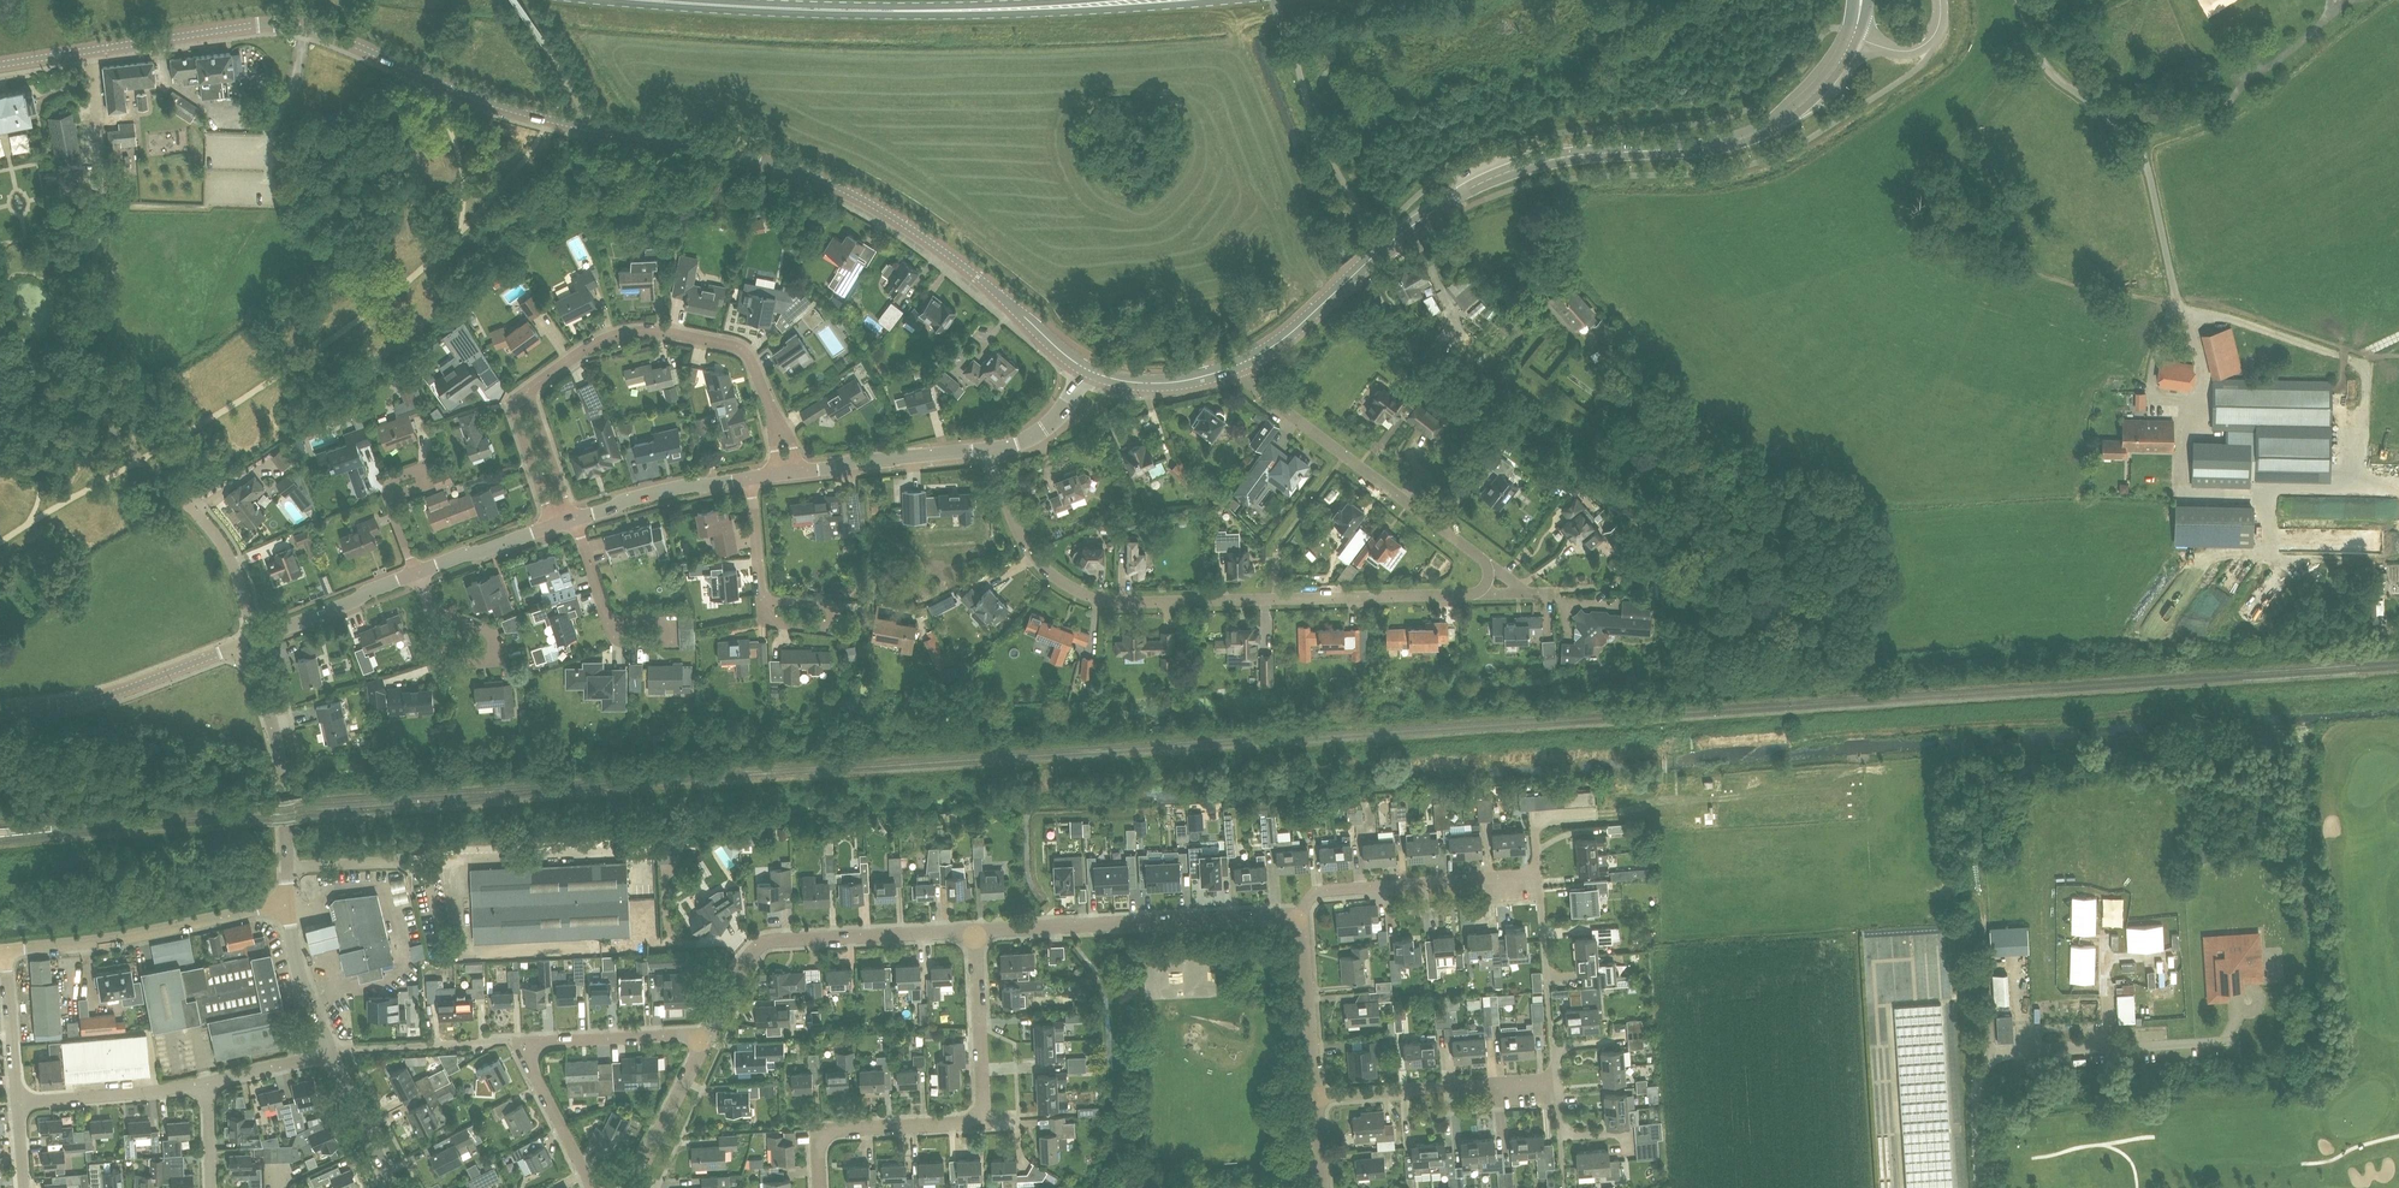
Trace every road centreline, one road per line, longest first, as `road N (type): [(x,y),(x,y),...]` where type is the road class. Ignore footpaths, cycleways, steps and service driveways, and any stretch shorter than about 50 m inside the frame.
road 1 (tertiary): [(1010,304),(937,246),(831,183),(508,108),(324,32),(260,25),(95,52)]
road 2 (tertiary): [(1237,367),(1281,342),(1384,246),(1476,185),(1549,160),(1696,149),(1754,135),(1812,95),(1853,36)]
road 3 (residential): [(821,1187),(816,1128),(979,1120),(976,930)]
road 4 (residential): [(1278,599),(1471,595),(1489,581),(1489,562),(1346,457)]
road 5 (residential): [(1278,599),(1089,597),(1037,560),(1016,528),(991,451)]
road 6 (residential): [(976,930),(1304,912)]
road 7 (residential): [(705,1042),(761,945),(976,930)]
road 8 (residential): [(531,392),(616,335),(645,332),(748,352),(779,426)]
road 9 (primary): [(665,0),(963,9)]
road 10 (track): [(1597,814),(1665,799),(1862,786),(1860,757)]
road 11 (residential): [(5,950),(128,938),(289,902)]
road 12 (tertiary): [(289,902),(281,767),(245,643)]
road 13 (primary): [(963,9),(1222,0)]
road 14 (residential): [(0,711),(121,690),(245,643)]
road 15 (residential): [(1304,912),(1323,891),(1538,874)]
road 16 (residential): [(1319,1096),(1558,1078)]
road 17 (residential): [(256,639),(226,549),(155,473)]
road 18 (tertiary): [(799,470),(991,451)]
road 19 (residential): [(17,1103),(204,1083)]
road 20 (residential): [(1319,1096),(1304,912)]
road 21 (residential): [(526,1040),(686,1035),(705,1042)]
road 22 (tertiary): [(575,517),(748,476)]
road 23 (tertiary): [(256,639),(417,576)]
road 24 (residential): [(1278,599),(1281,544),(1346,457)]
road 25 (residential): [(594,1187),(531,1069),(526,1040)]
road 26 (residential): [(631,1187),(705,1042)]
road 27 (residential): [(437,618),(440,659),(450,666),(493,658),(493,636),(455,618)]
road 28 (residential): [(767,599),(836,608),(836,628),(769,621)]
road 29 (tertiary): [(331,1051),(301,974),(289,902)]
road 30 (residential): [(17,1103),(5,950)]
road 31 (tertiary): [(1087,372),(1160,385),(1237,367)]
road 32 (tertiary): [(397,1187),(331,1051)]
road 33 (residential): [(531,392),(514,403),(552,526)]
road 34 (residential): [(103,200),(95,52)]
road 35 (tertiary): [(417,576),(552,526)]
road 36 (residential): [(1346,457),(1237,367)]
road 37 (residential): [(417,576),(387,492),(429,476)]
road 38 (residential): [(575,517),(531,392)]
road 39 (residential): [(204,1083),(331,1051)]
road 40 (residential): [(615,624),(674,621),(673,641),(622,643)]
road 41 (tertiary): [(991,451),(1044,431),(1087,372)]
road 42 (unclassified): [(1853,36),(1900,51),(1920,49),(1937,28),(1940,0)]
road 43 (residential): [(767,599),(748,476)]

